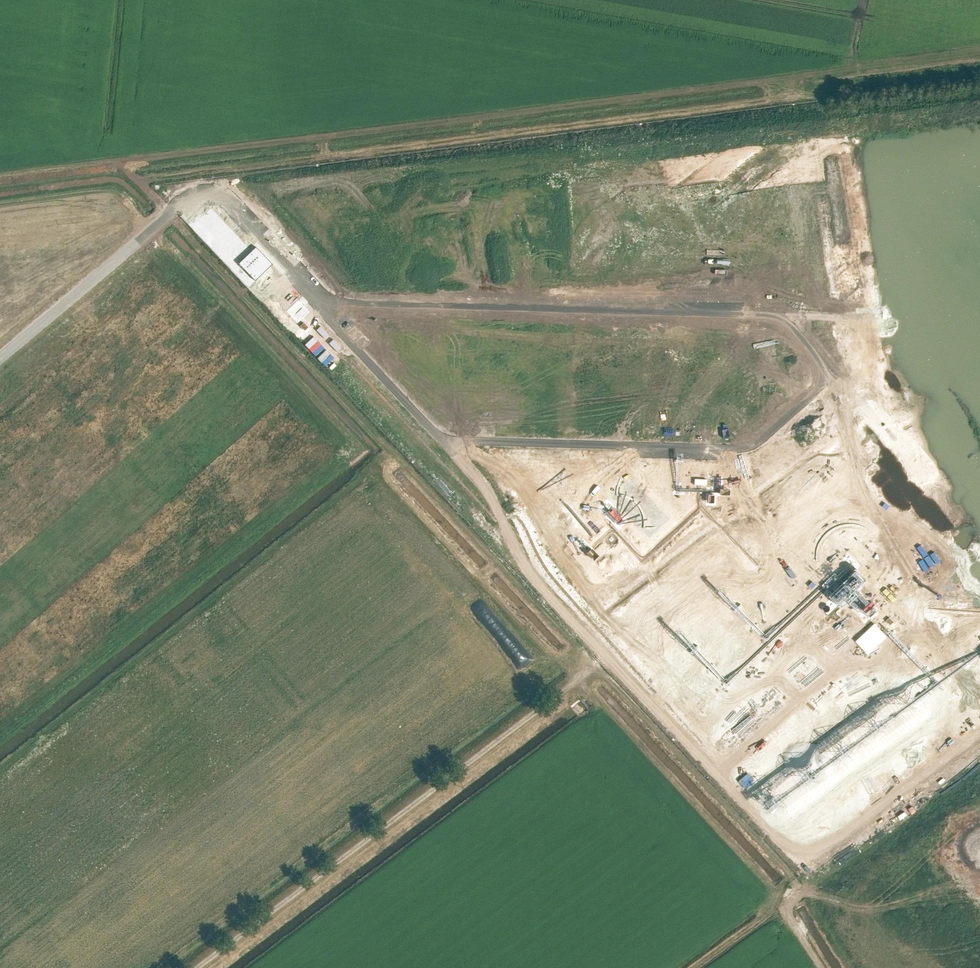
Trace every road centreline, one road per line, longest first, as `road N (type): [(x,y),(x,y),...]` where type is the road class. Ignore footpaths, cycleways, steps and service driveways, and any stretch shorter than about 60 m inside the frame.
road 1 (track): [(979,59),(0,179)]
road 2 (track): [(807,81),(856,440),(581,650),(571,682)]

